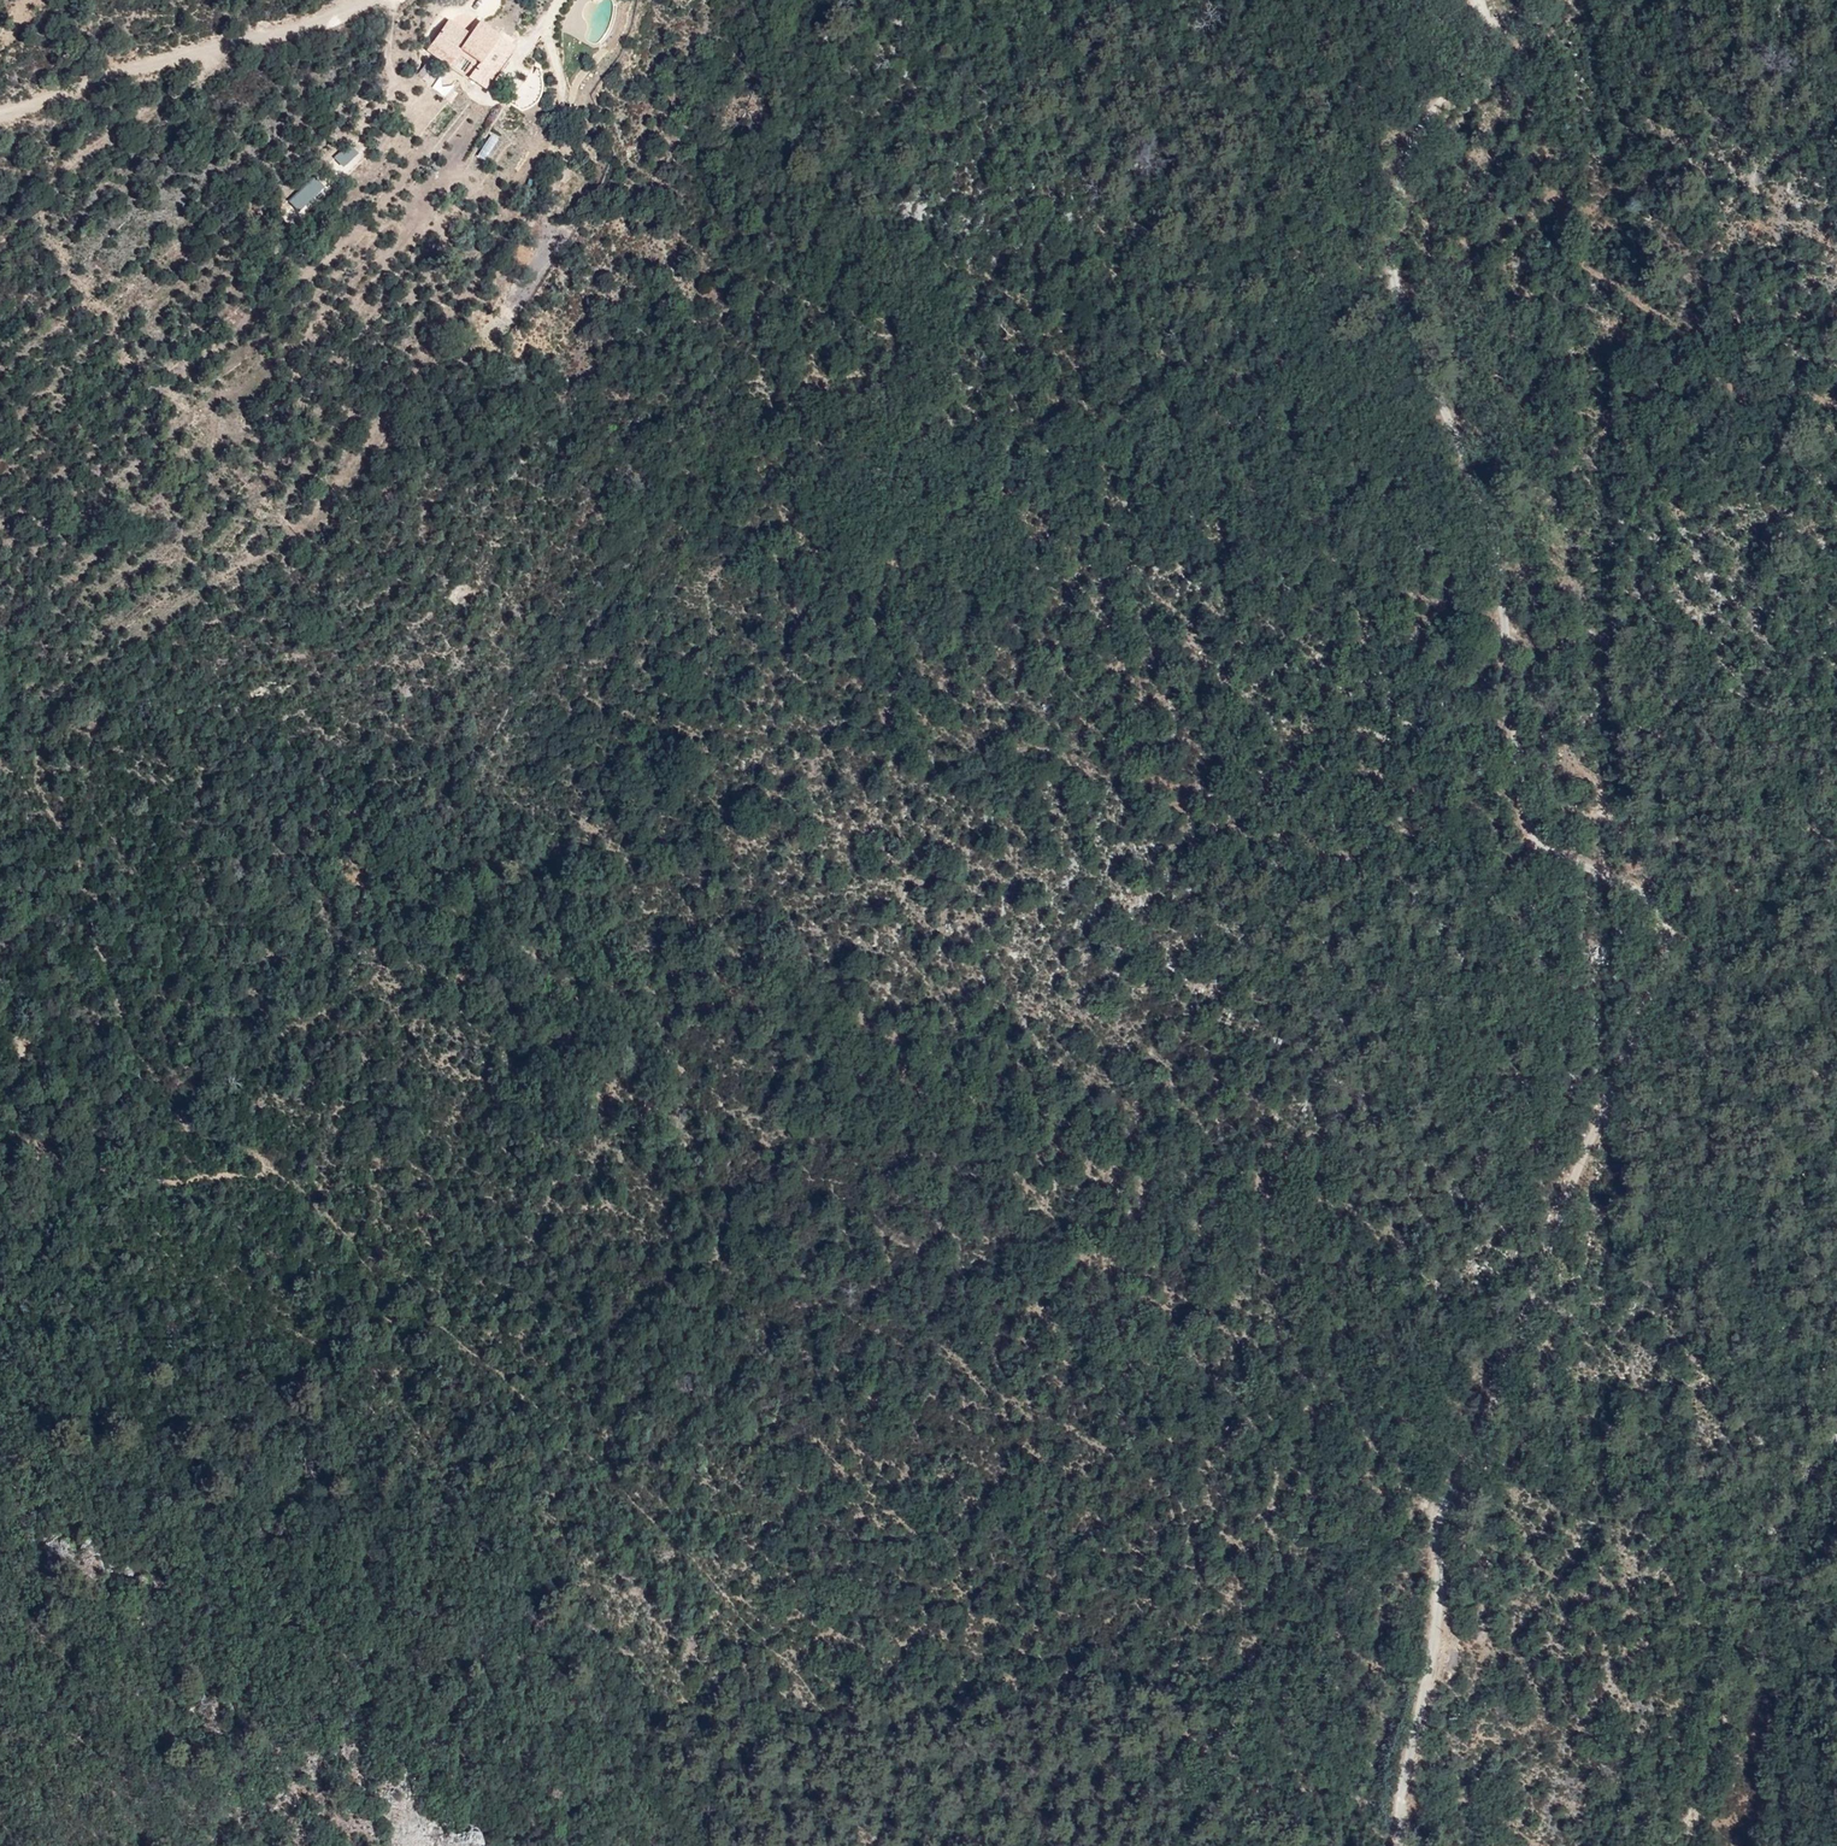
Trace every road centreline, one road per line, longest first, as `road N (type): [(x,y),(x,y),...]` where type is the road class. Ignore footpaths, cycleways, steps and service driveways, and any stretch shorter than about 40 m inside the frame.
road 1 (unclassified): [(1407,1845),(1400,1805),(1434,1644),(1441,1514),(1511,1371),(1665,941),(1630,882),(1531,833),(1498,588),(1411,279),(1408,218),(1419,143),(1488,18),(1479,0)]
road 2 (track): [(0,112),(369,0)]

